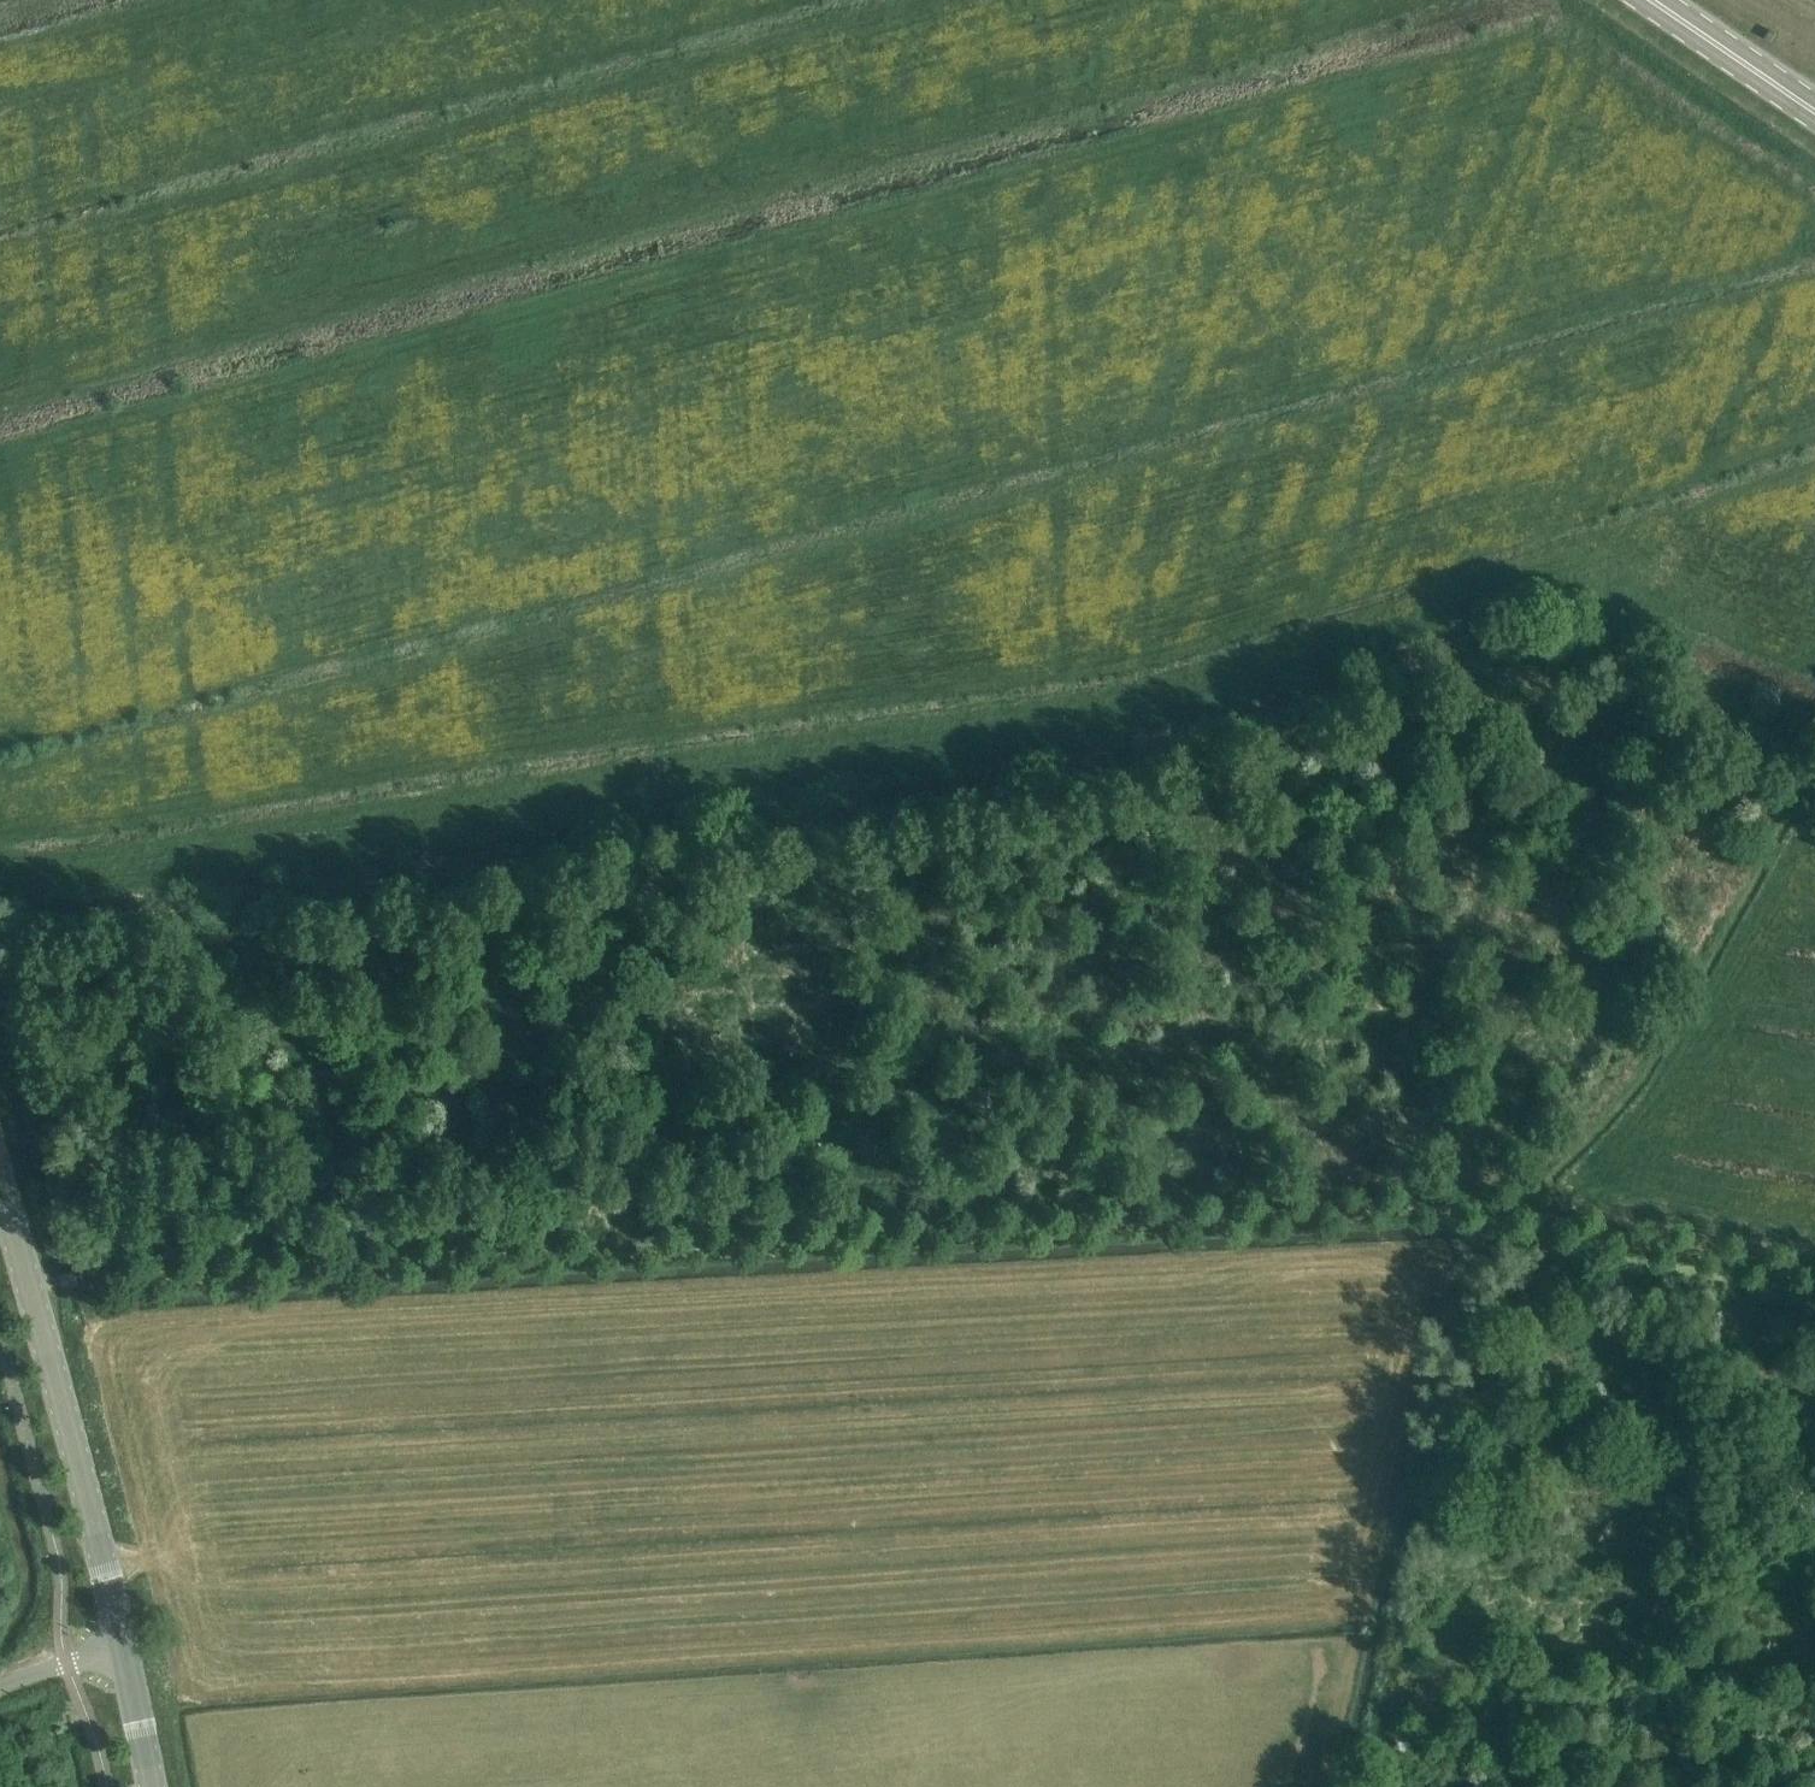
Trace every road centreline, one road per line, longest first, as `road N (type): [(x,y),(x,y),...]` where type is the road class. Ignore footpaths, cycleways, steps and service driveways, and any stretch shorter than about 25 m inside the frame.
road 1 (tertiary): [(124,1646),(0,1186)]
road 2 (primary): [(1814,109),(1655,0)]
road 3 (tertiary): [(152,1786),(124,1646)]
road 4 (unclassified): [(0,1684),(124,1646)]

